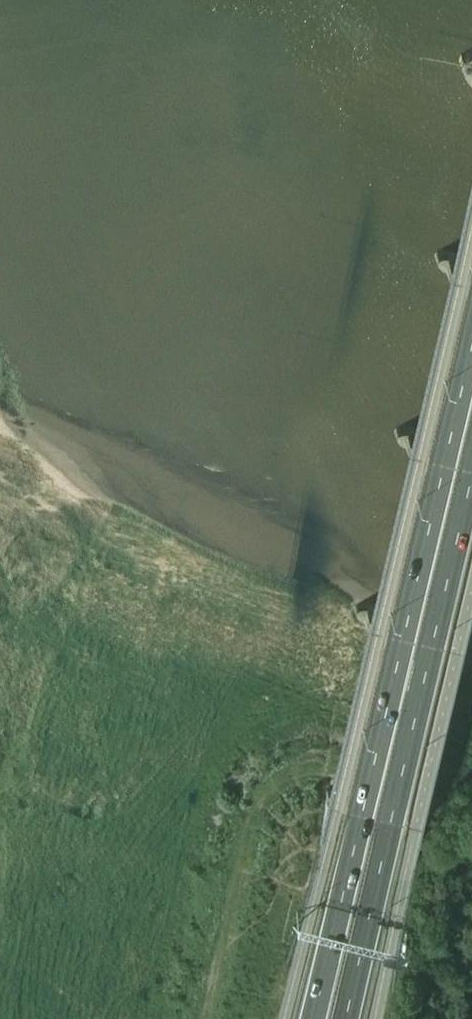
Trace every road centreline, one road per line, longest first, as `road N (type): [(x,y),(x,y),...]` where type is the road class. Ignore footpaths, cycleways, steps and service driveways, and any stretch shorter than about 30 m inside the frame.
road 1 (motorway): [(471,310),(308,1018)]
road 2 (motorway): [(339,1018),(471,434)]
road 3 (track): [(96,767),(72,892),(82,968),(74,1018)]

